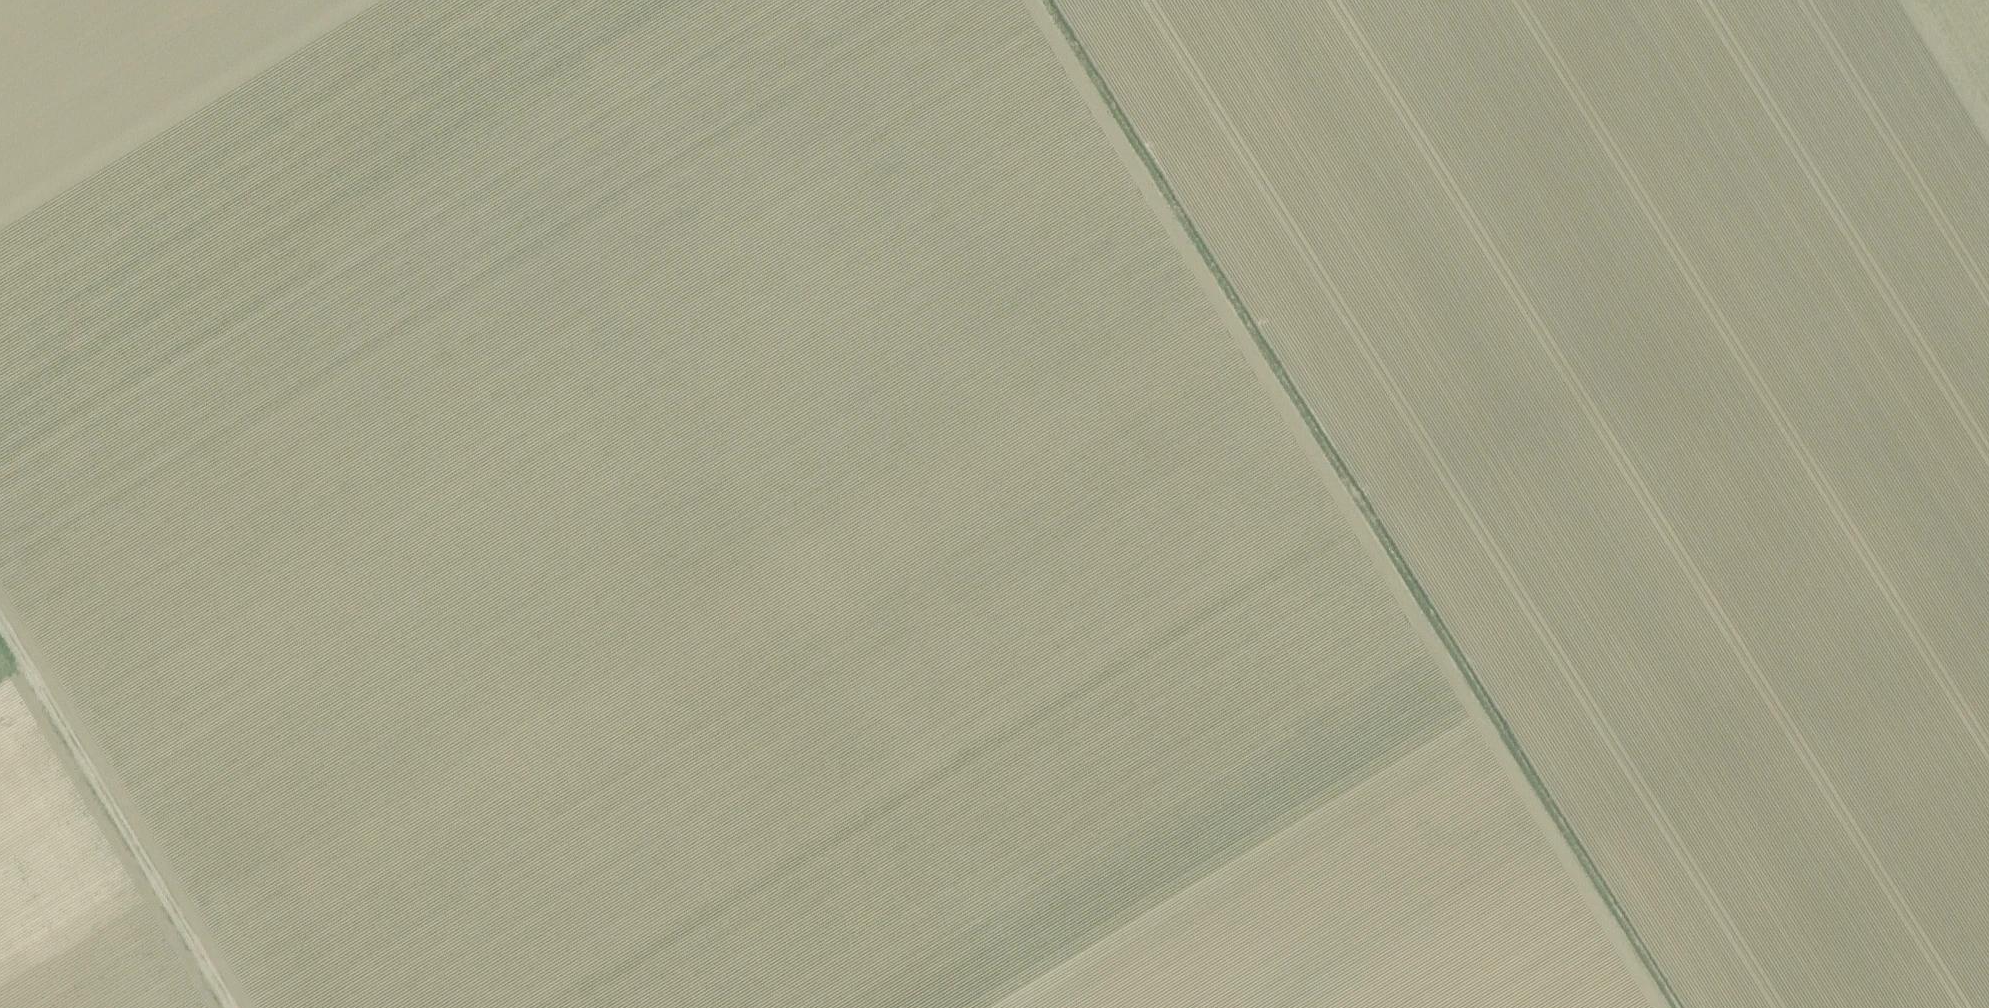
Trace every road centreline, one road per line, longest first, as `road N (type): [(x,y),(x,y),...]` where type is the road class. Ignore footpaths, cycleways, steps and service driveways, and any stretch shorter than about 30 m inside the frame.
road 1 (track): [(234,1007),(0,615)]

